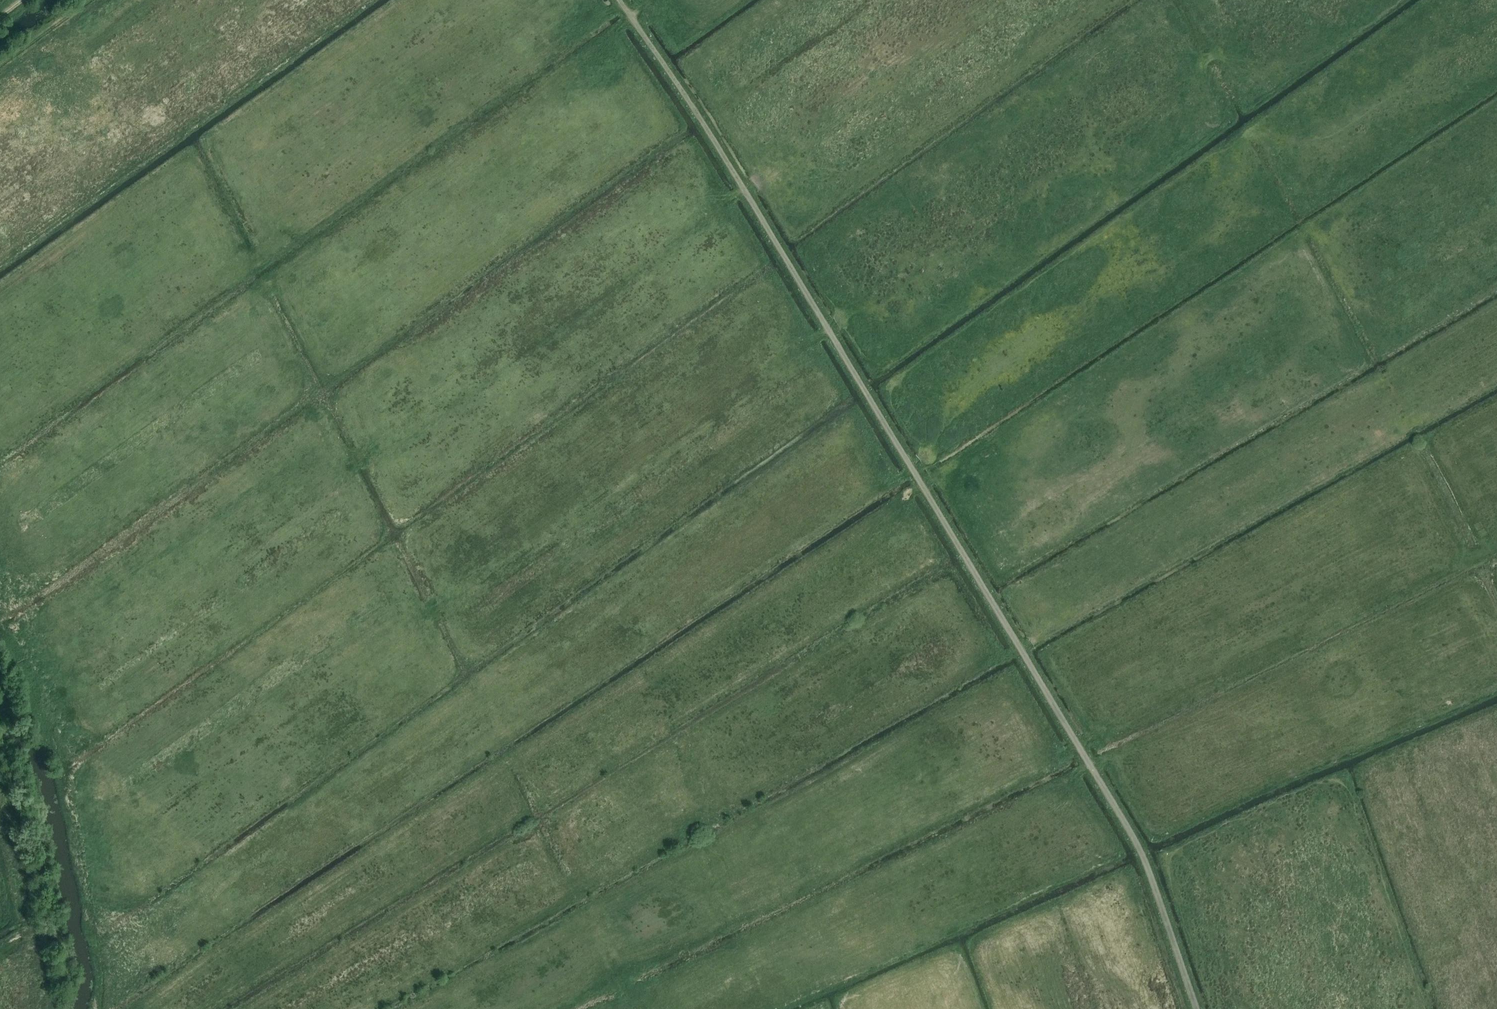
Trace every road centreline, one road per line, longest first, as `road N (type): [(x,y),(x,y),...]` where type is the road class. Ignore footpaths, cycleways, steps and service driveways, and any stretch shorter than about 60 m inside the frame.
road 1 (track): [(620,0),(1129,830),(1198,1008)]

